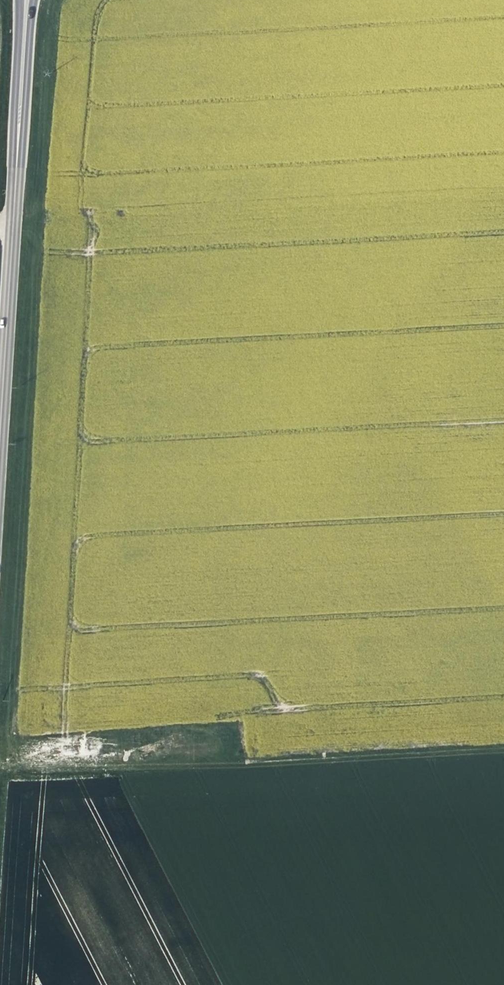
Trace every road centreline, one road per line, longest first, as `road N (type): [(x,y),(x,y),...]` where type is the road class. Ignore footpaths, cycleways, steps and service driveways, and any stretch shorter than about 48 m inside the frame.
road 1 (track): [(0,768),(503,745)]
road 2 (primary): [(11,217),(31,0)]
road 3 (primary): [(15,0),(11,217)]
road 4 (primary): [(0,393),(11,217)]

